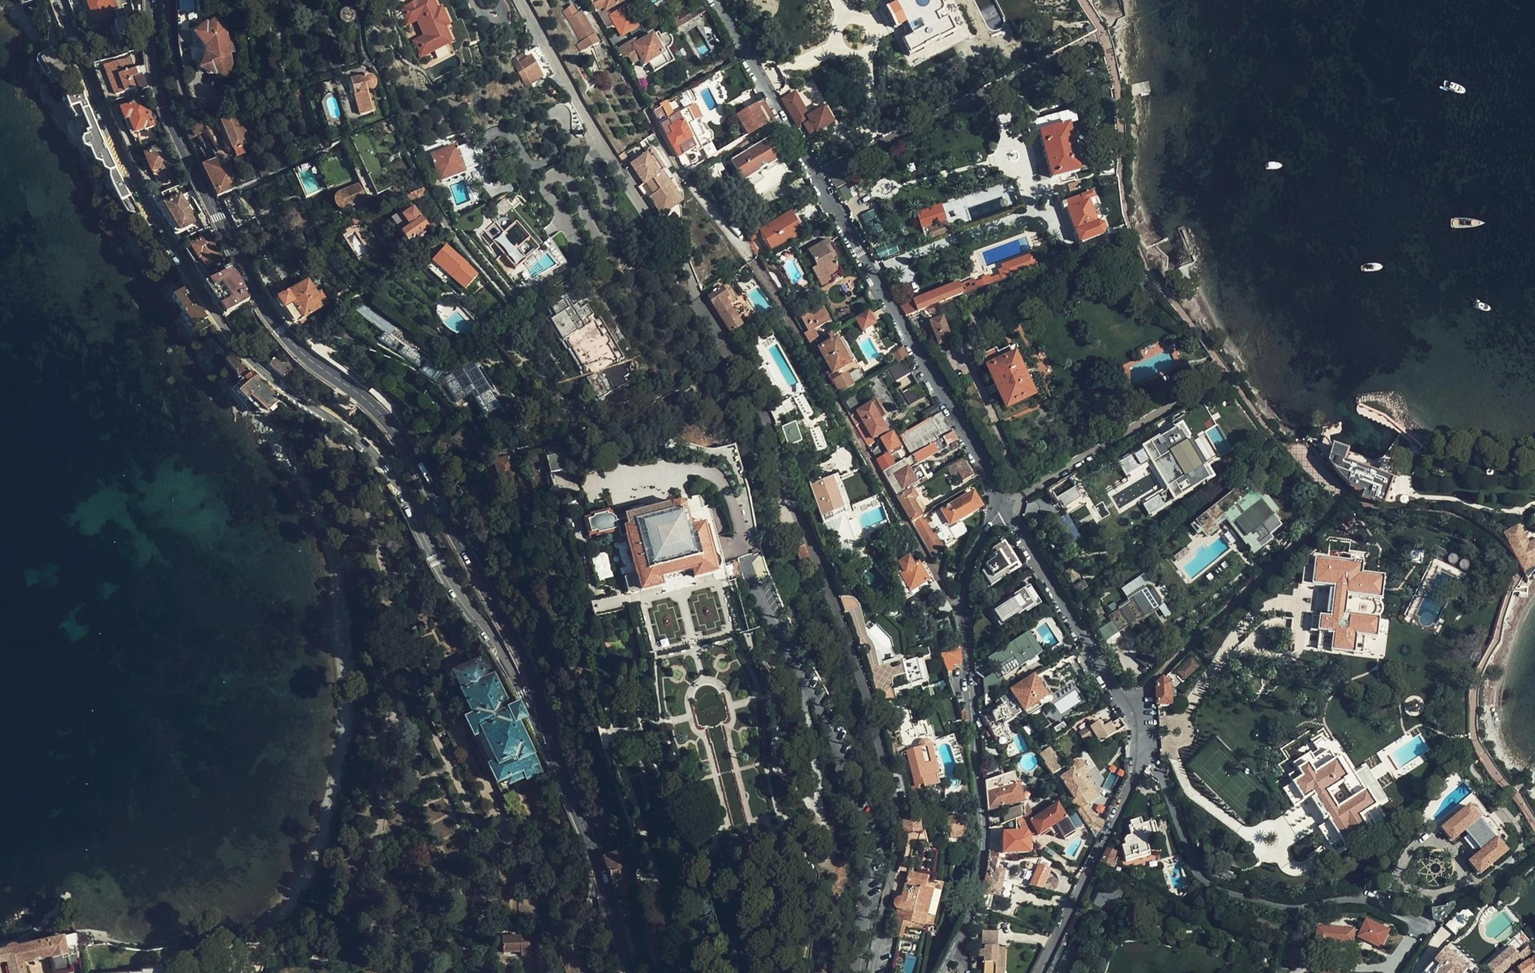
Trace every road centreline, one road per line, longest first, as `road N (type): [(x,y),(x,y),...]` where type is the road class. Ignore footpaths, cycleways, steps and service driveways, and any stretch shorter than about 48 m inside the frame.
road 1 (residential): [(875,972),(897,849),(895,805),(870,704),(759,404),(523,0)]
road 2 (tertiary): [(547,716),(526,705),(433,561),(386,468),(351,430),(288,393),(243,351),(157,229),(58,0)]
road 3 (secondary): [(547,716),(526,658),(420,468),(376,410),(299,351),(259,298),(167,111),(153,0)]
road 4 (residential): [(1000,509),(901,321),(710,0)]
road 5 (residential): [(1040,972),(1141,752),(1129,708),(1000,509)]
road 6 (residential): [(961,943),(983,836),(962,600),(973,551),(1000,509)]
road 7 (secondary): [(631,972),(547,716)]

